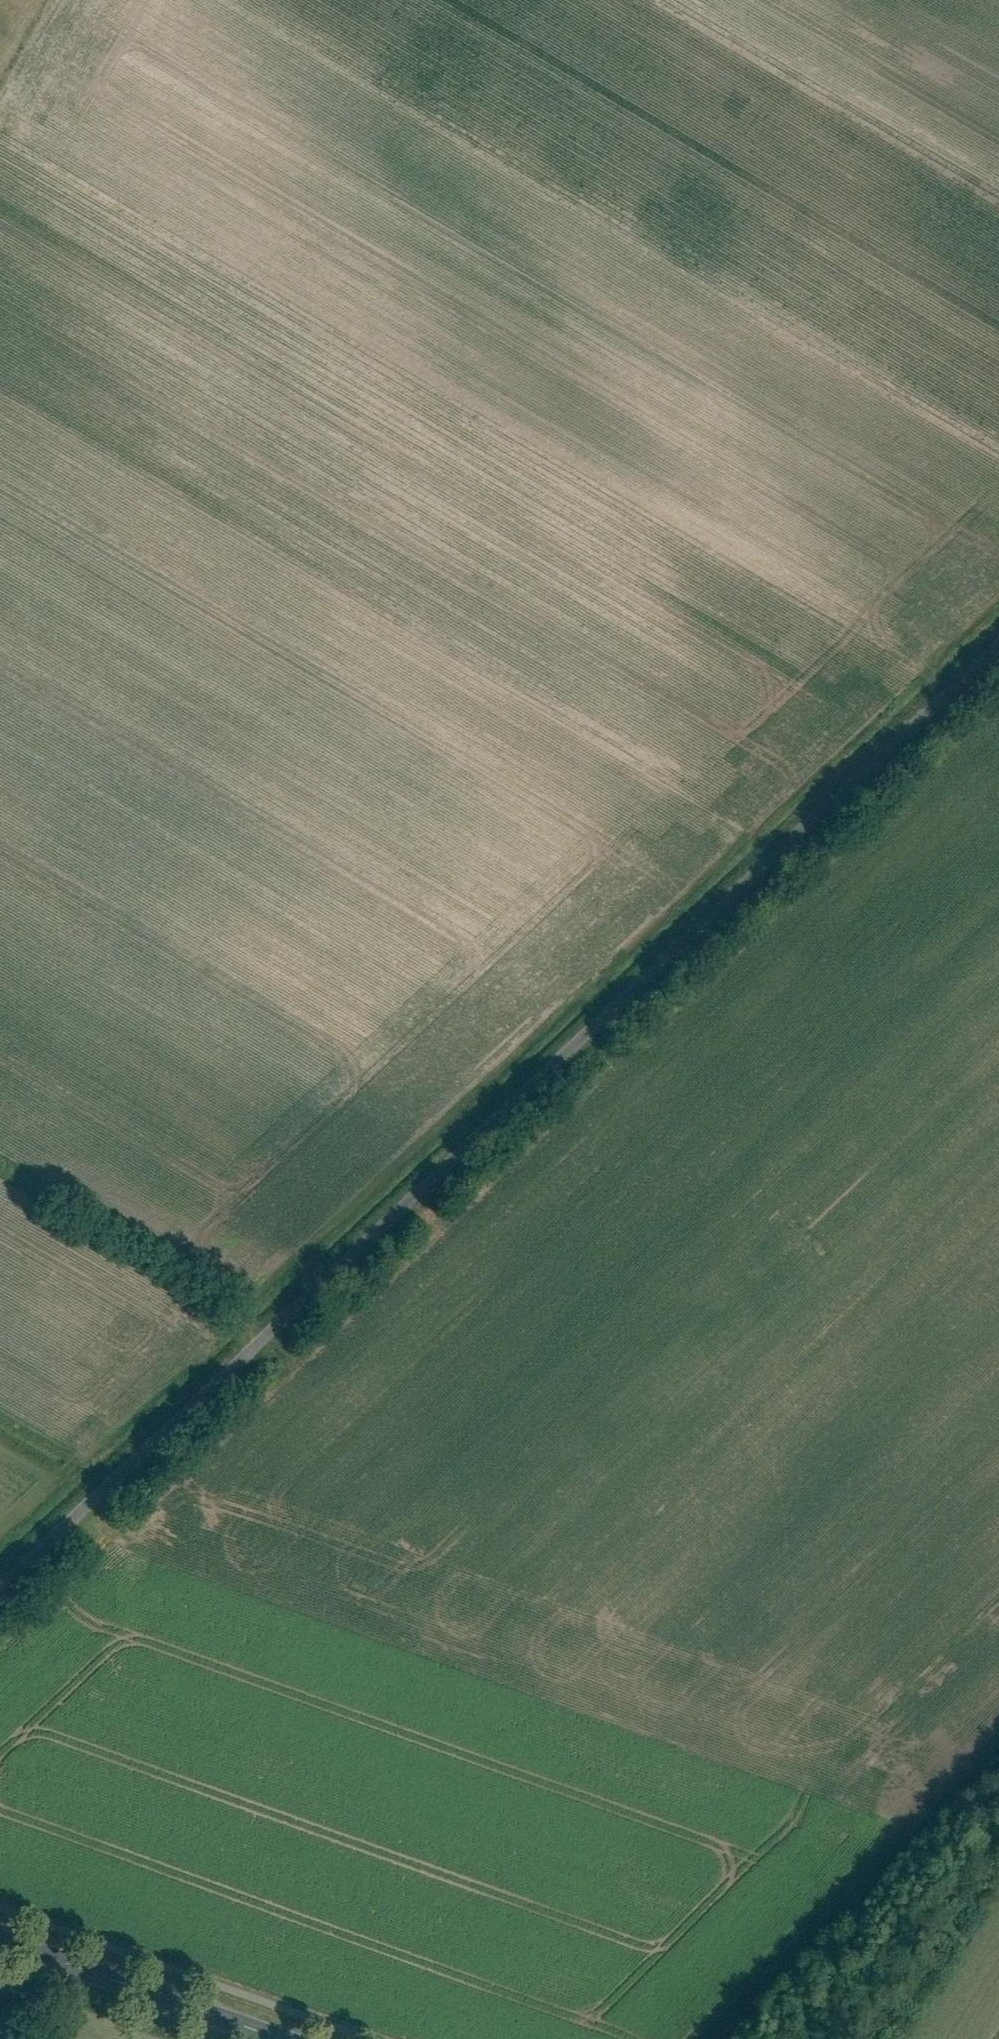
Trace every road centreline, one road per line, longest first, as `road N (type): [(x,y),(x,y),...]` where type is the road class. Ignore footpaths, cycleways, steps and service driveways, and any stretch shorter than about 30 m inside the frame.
road 1 (unclassified): [(998,650),(0,1590)]
road 2 (tertiary): [(0,1933),(296,2038)]

